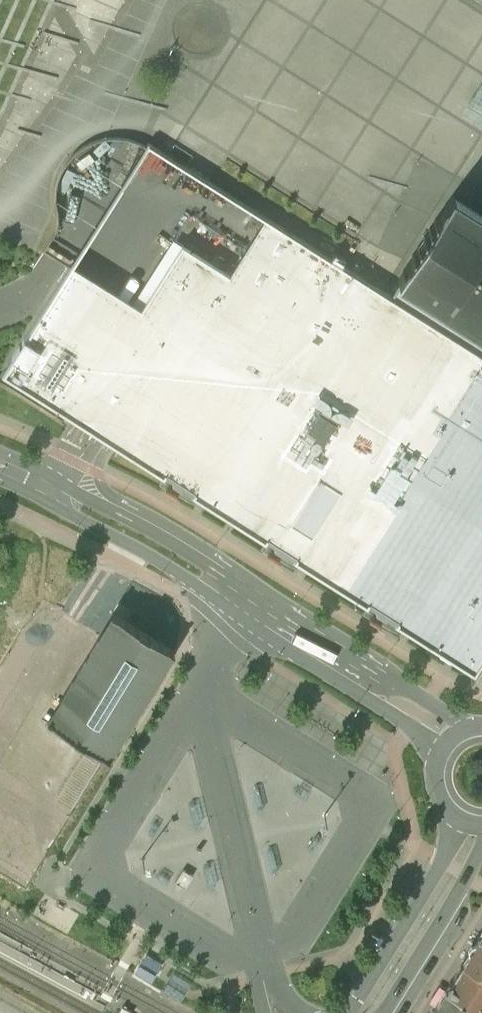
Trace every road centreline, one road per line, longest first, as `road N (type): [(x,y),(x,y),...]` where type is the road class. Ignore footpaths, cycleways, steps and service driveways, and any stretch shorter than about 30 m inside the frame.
road 1 (tertiary): [(0,468),(156,548),(418,715),(453,745)]
road 2 (tertiary): [(362,1012),(480,819)]

